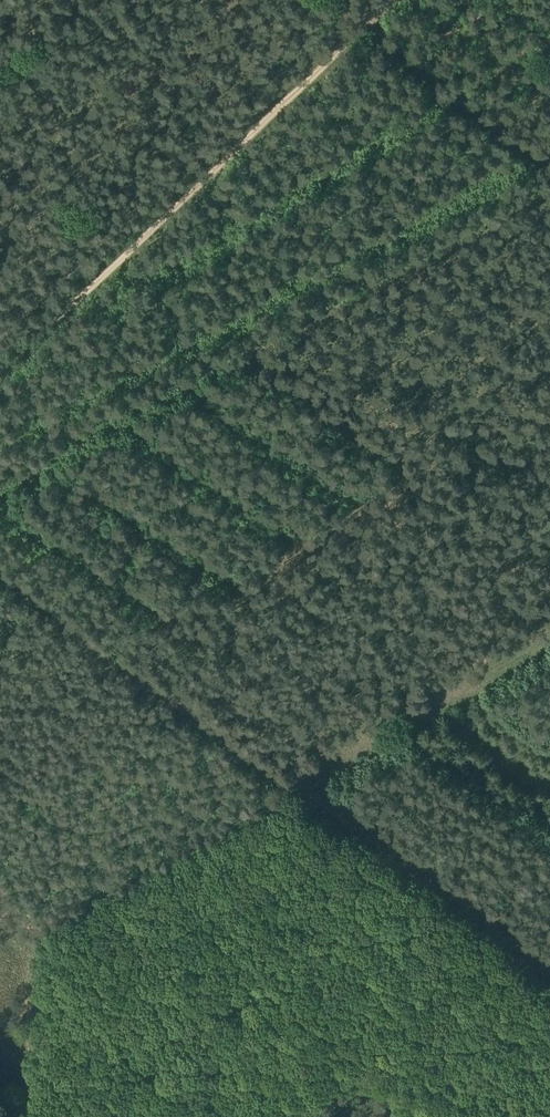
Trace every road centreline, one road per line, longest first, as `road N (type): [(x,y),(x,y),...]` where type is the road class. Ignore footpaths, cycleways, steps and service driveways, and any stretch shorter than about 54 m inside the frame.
road 1 (track): [(549,973),(0,576)]
road 2 (track): [(29,933),(549,637)]
road 3 (track): [(0,364),(357,26)]
road 4 (track): [(357,26),(549,169)]

